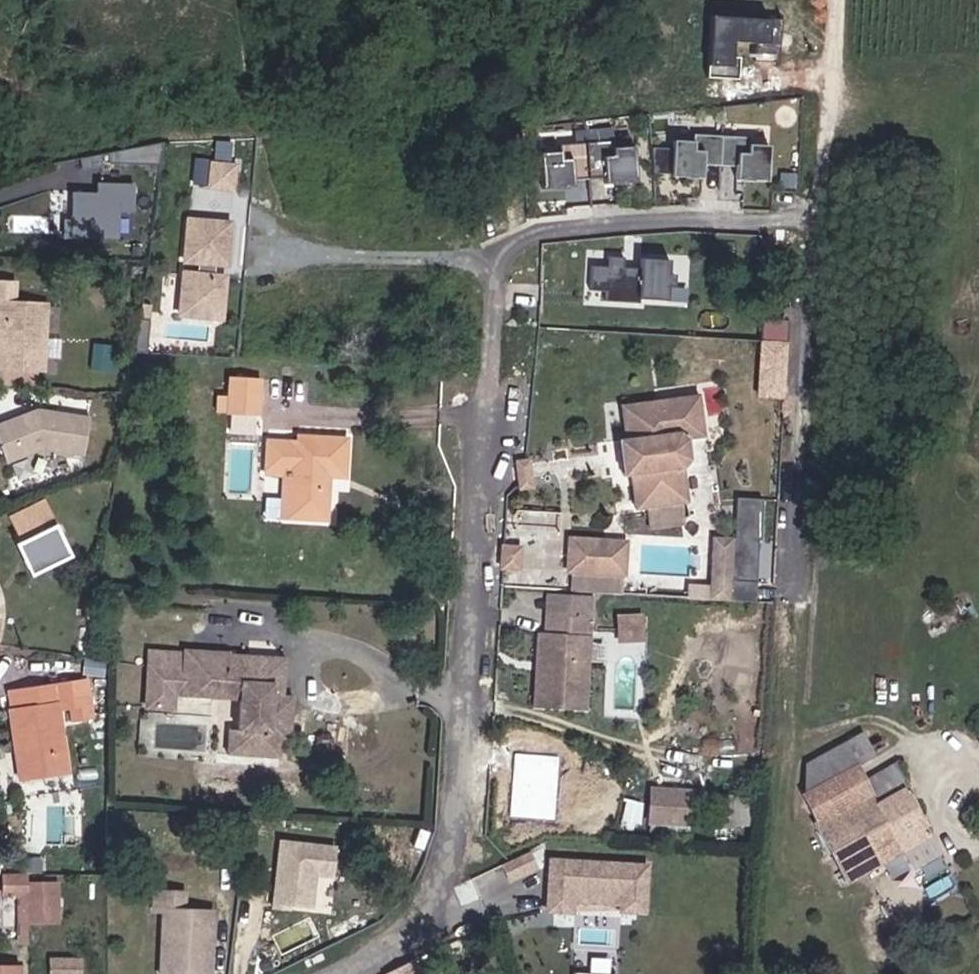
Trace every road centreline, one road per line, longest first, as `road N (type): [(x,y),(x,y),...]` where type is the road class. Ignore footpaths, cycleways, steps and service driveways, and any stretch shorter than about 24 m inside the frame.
road 1 (residential): [(826,214),(559,230),(496,259),(450,877),(402,941),(340,973)]
road 2 (unclassified): [(826,214),(793,720),(803,745)]
road 3 (unclassified): [(840,0),(826,214)]

